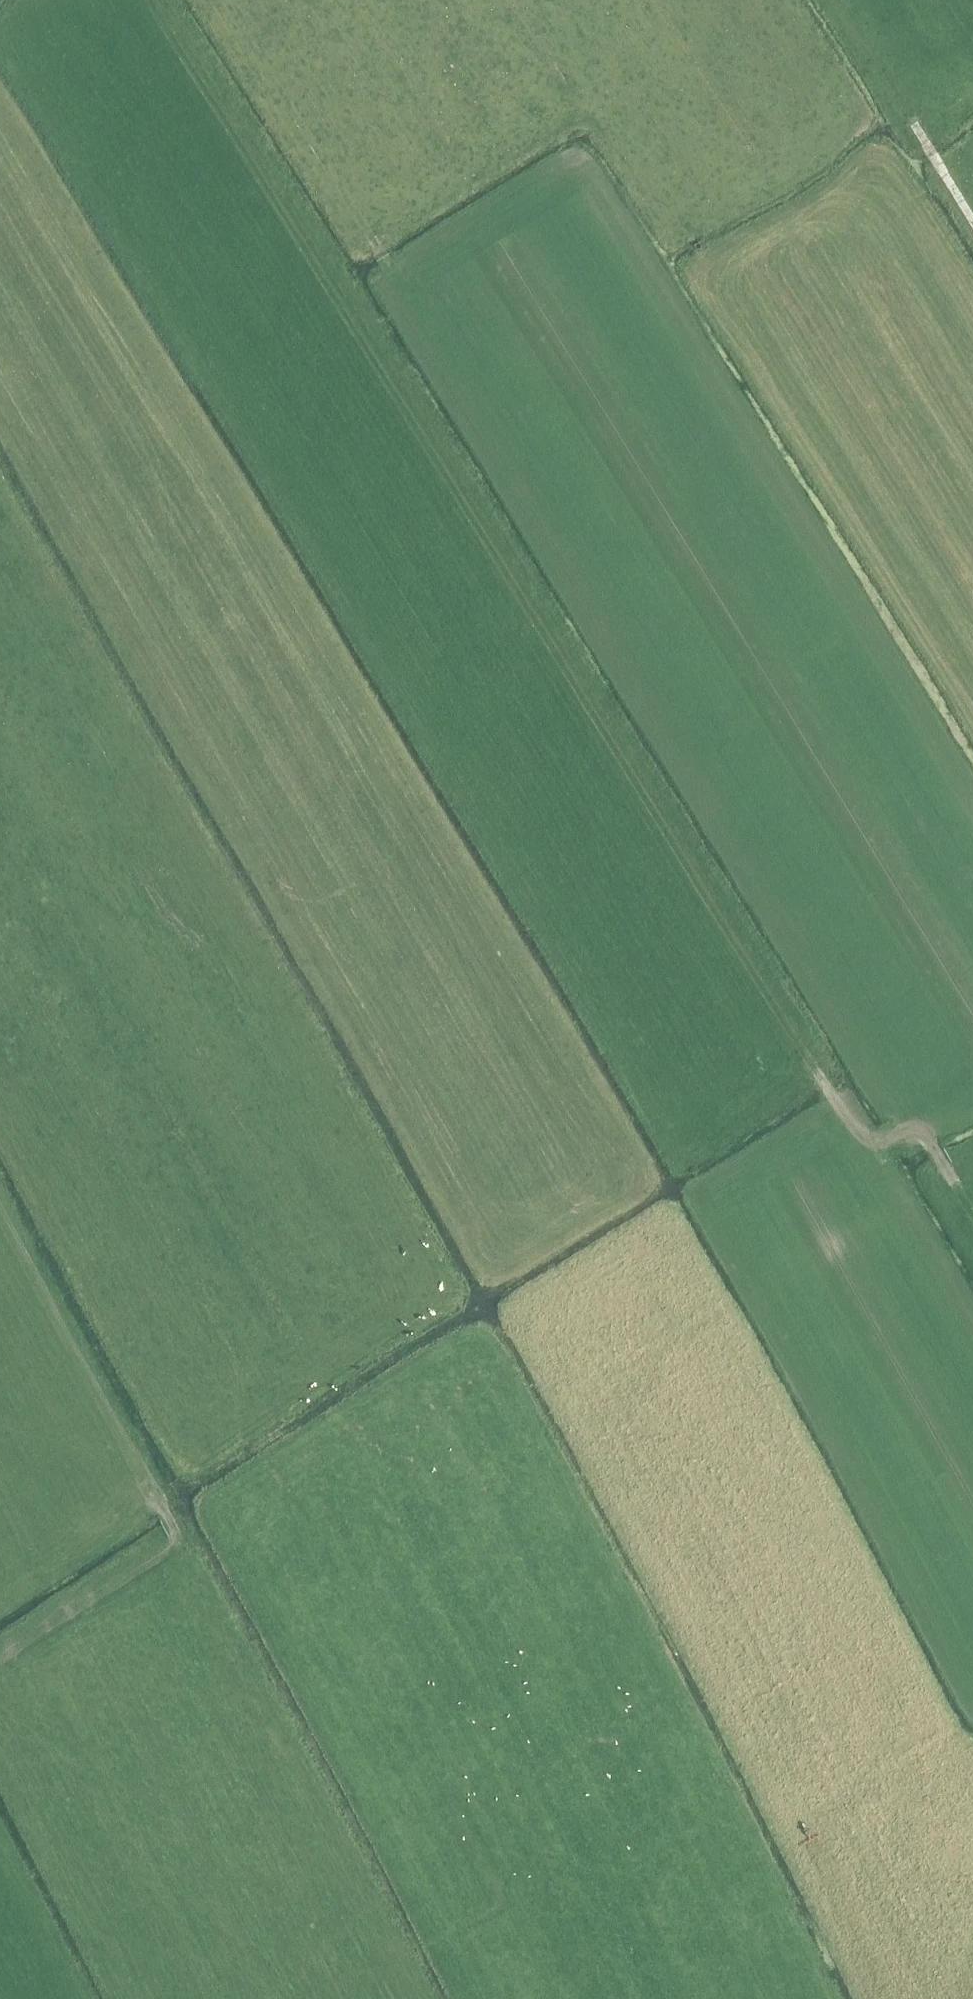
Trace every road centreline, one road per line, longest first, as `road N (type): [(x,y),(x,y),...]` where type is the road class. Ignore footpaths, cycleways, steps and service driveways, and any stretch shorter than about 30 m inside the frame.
road 1 (track): [(846,1100),(972,1323)]

